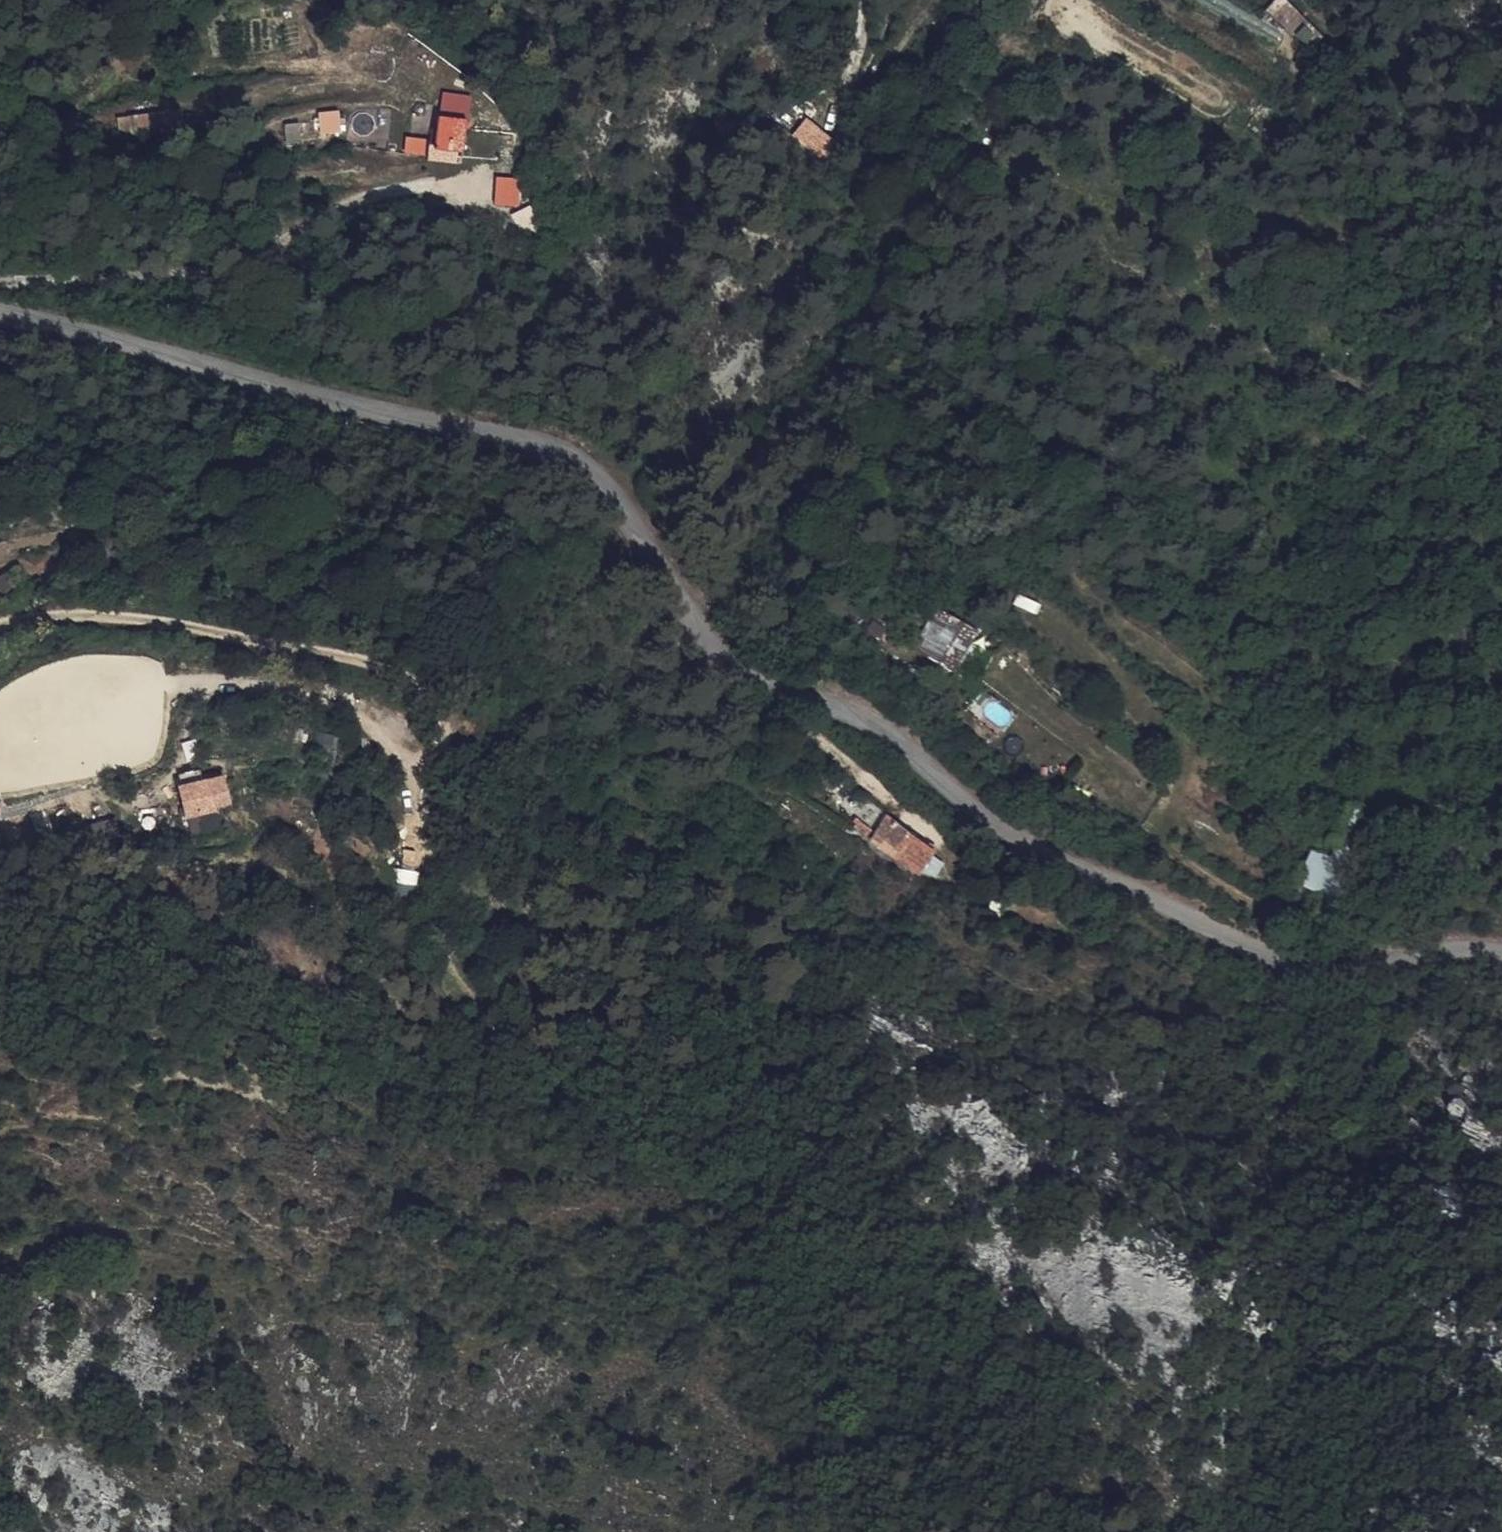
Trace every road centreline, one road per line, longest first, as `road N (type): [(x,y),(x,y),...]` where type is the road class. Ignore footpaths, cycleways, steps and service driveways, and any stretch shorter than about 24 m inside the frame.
road 1 (unclassified): [(0,313),(352,407),(573,453),(625,509),(714,647),(761,681),(872,721),(953,797),(1021,842),(1291,963),(1353,970),(1454,948),(1501,951)]
road 2 (track): [(0,624),(52,613),(131,620),(340,657),(421,686),(446,723),(414,781),(411,854)]

